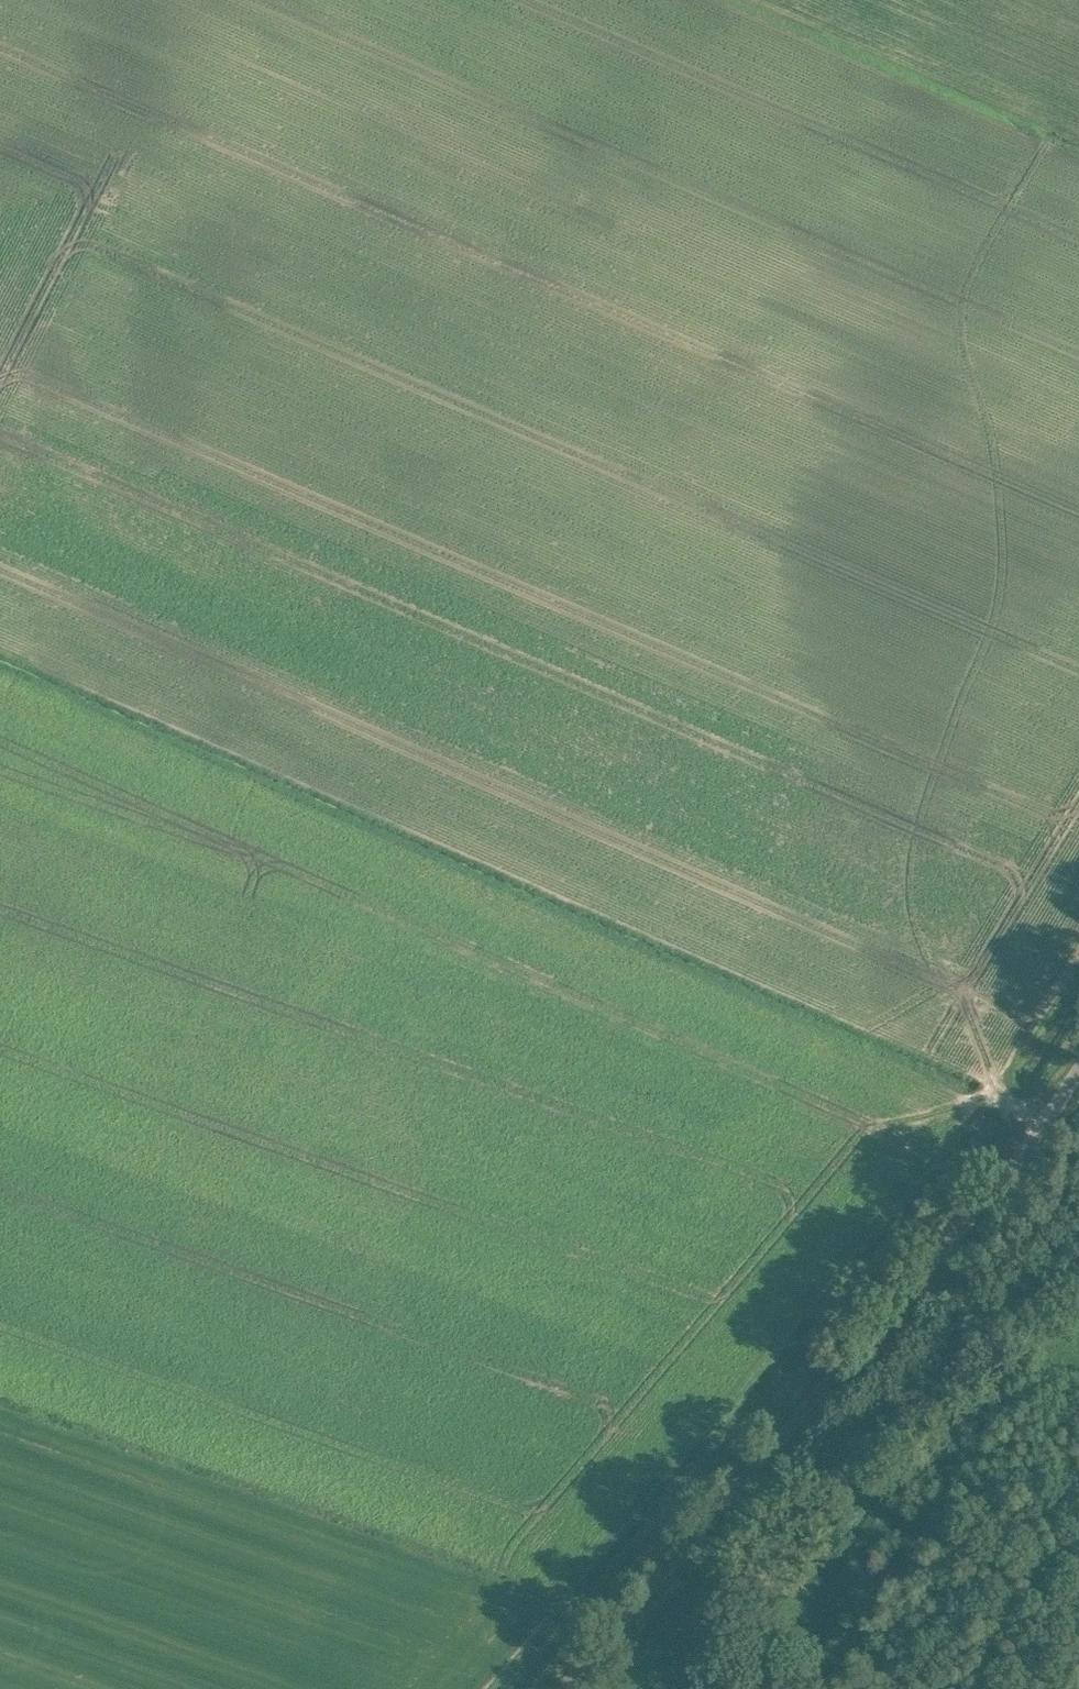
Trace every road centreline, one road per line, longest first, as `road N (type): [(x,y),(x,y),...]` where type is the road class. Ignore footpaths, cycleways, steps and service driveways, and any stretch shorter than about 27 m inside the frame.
road 1 (unclassified): [(549,1688),(991,1188),(1078,1061)]

